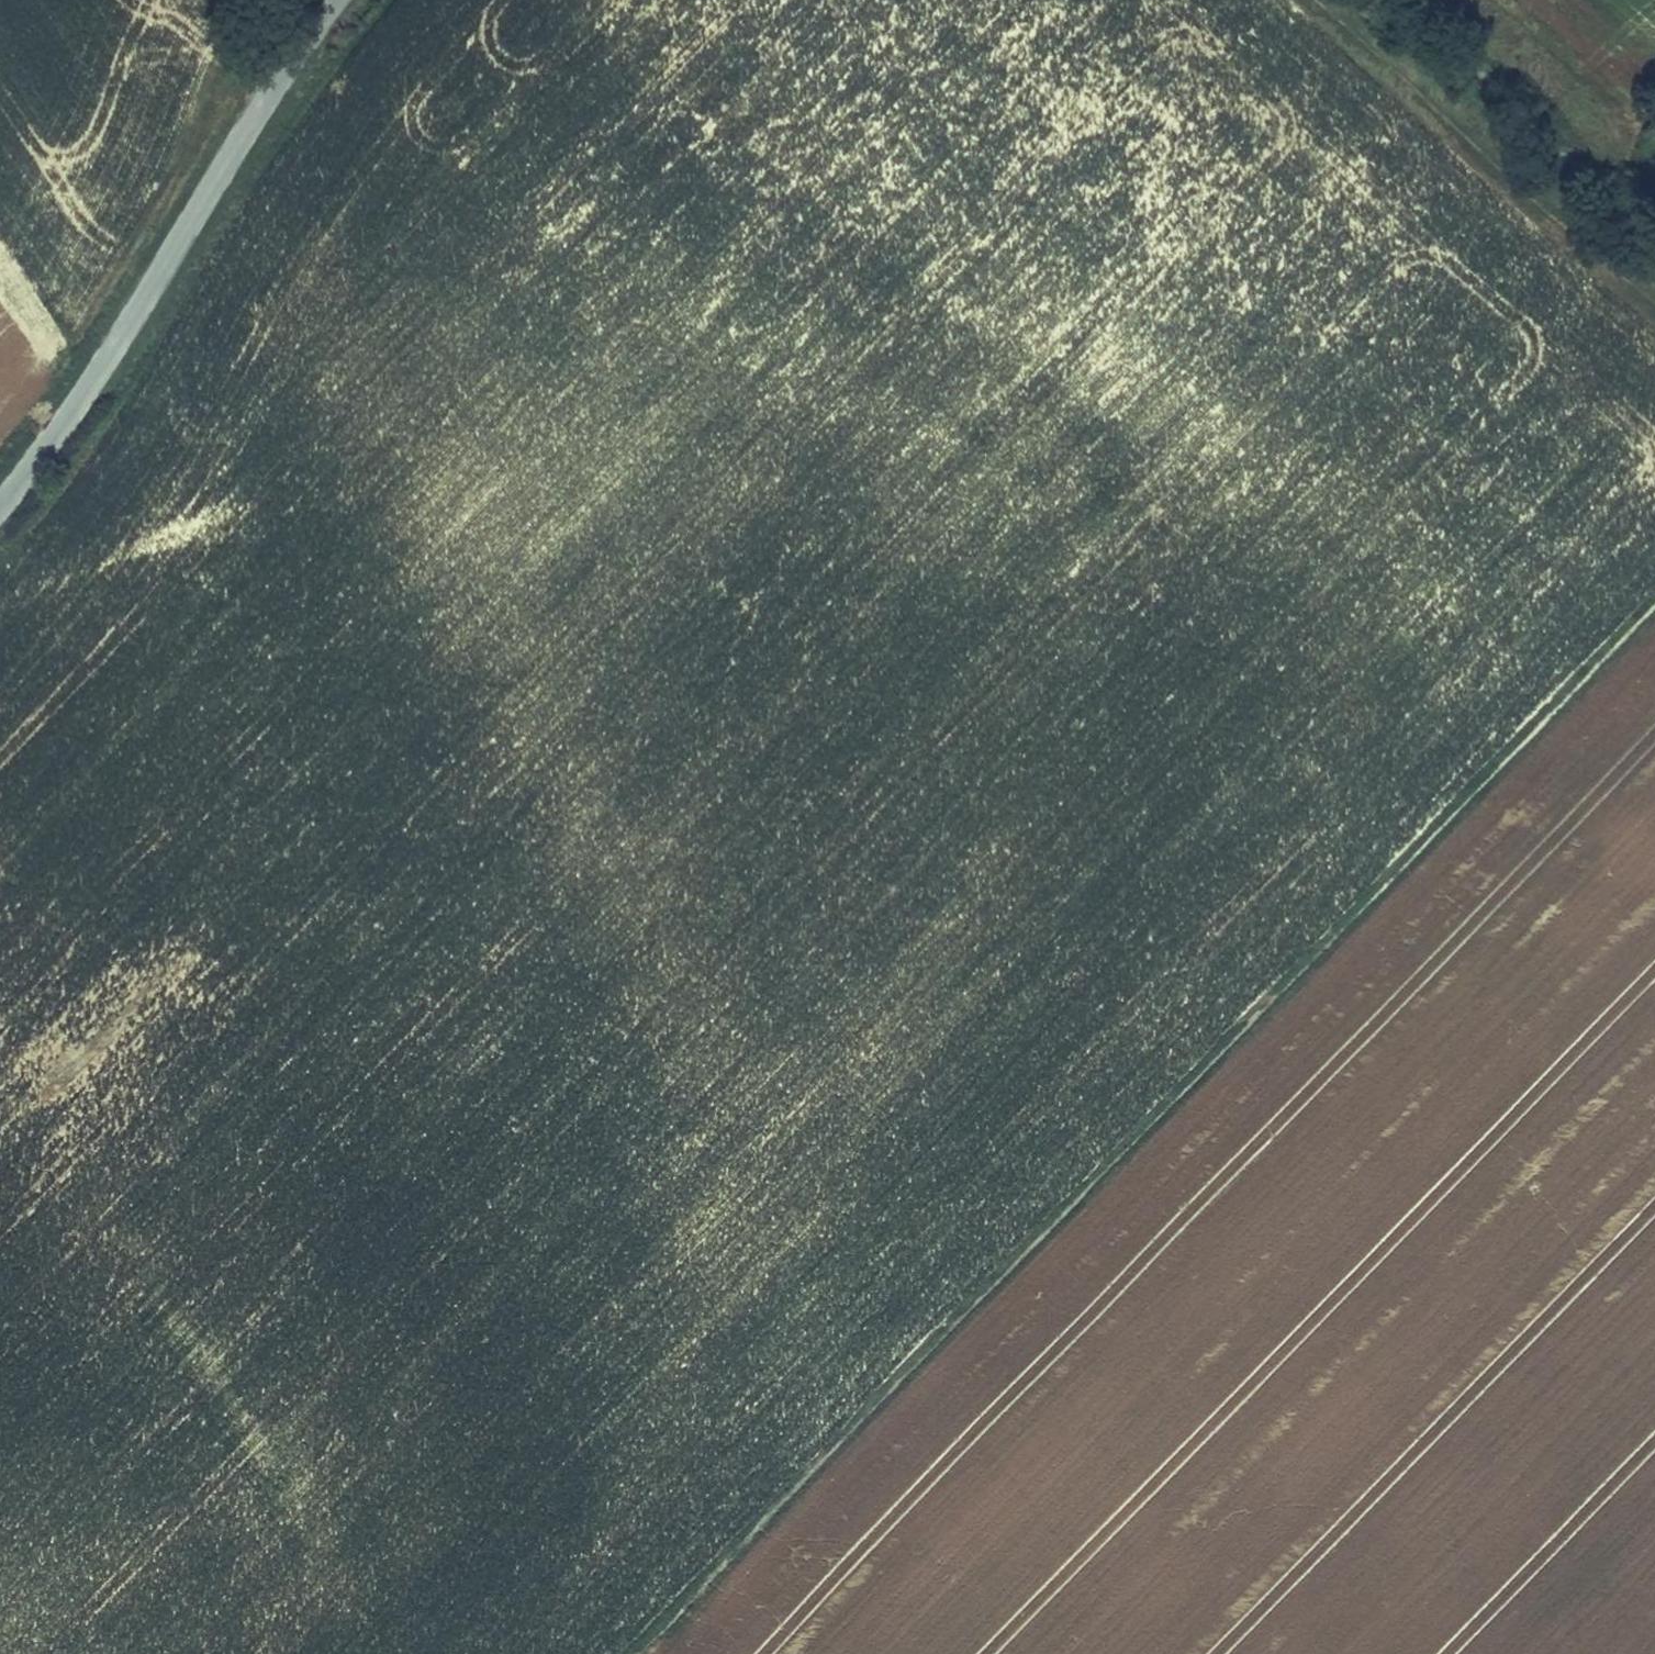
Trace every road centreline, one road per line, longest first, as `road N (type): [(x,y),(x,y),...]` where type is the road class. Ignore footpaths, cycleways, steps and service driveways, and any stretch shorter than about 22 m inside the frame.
road 1 (unclassified): [(328,0),(73,409),(0,500)]
road 2 (track): [(1329,0),(1654,306)]

